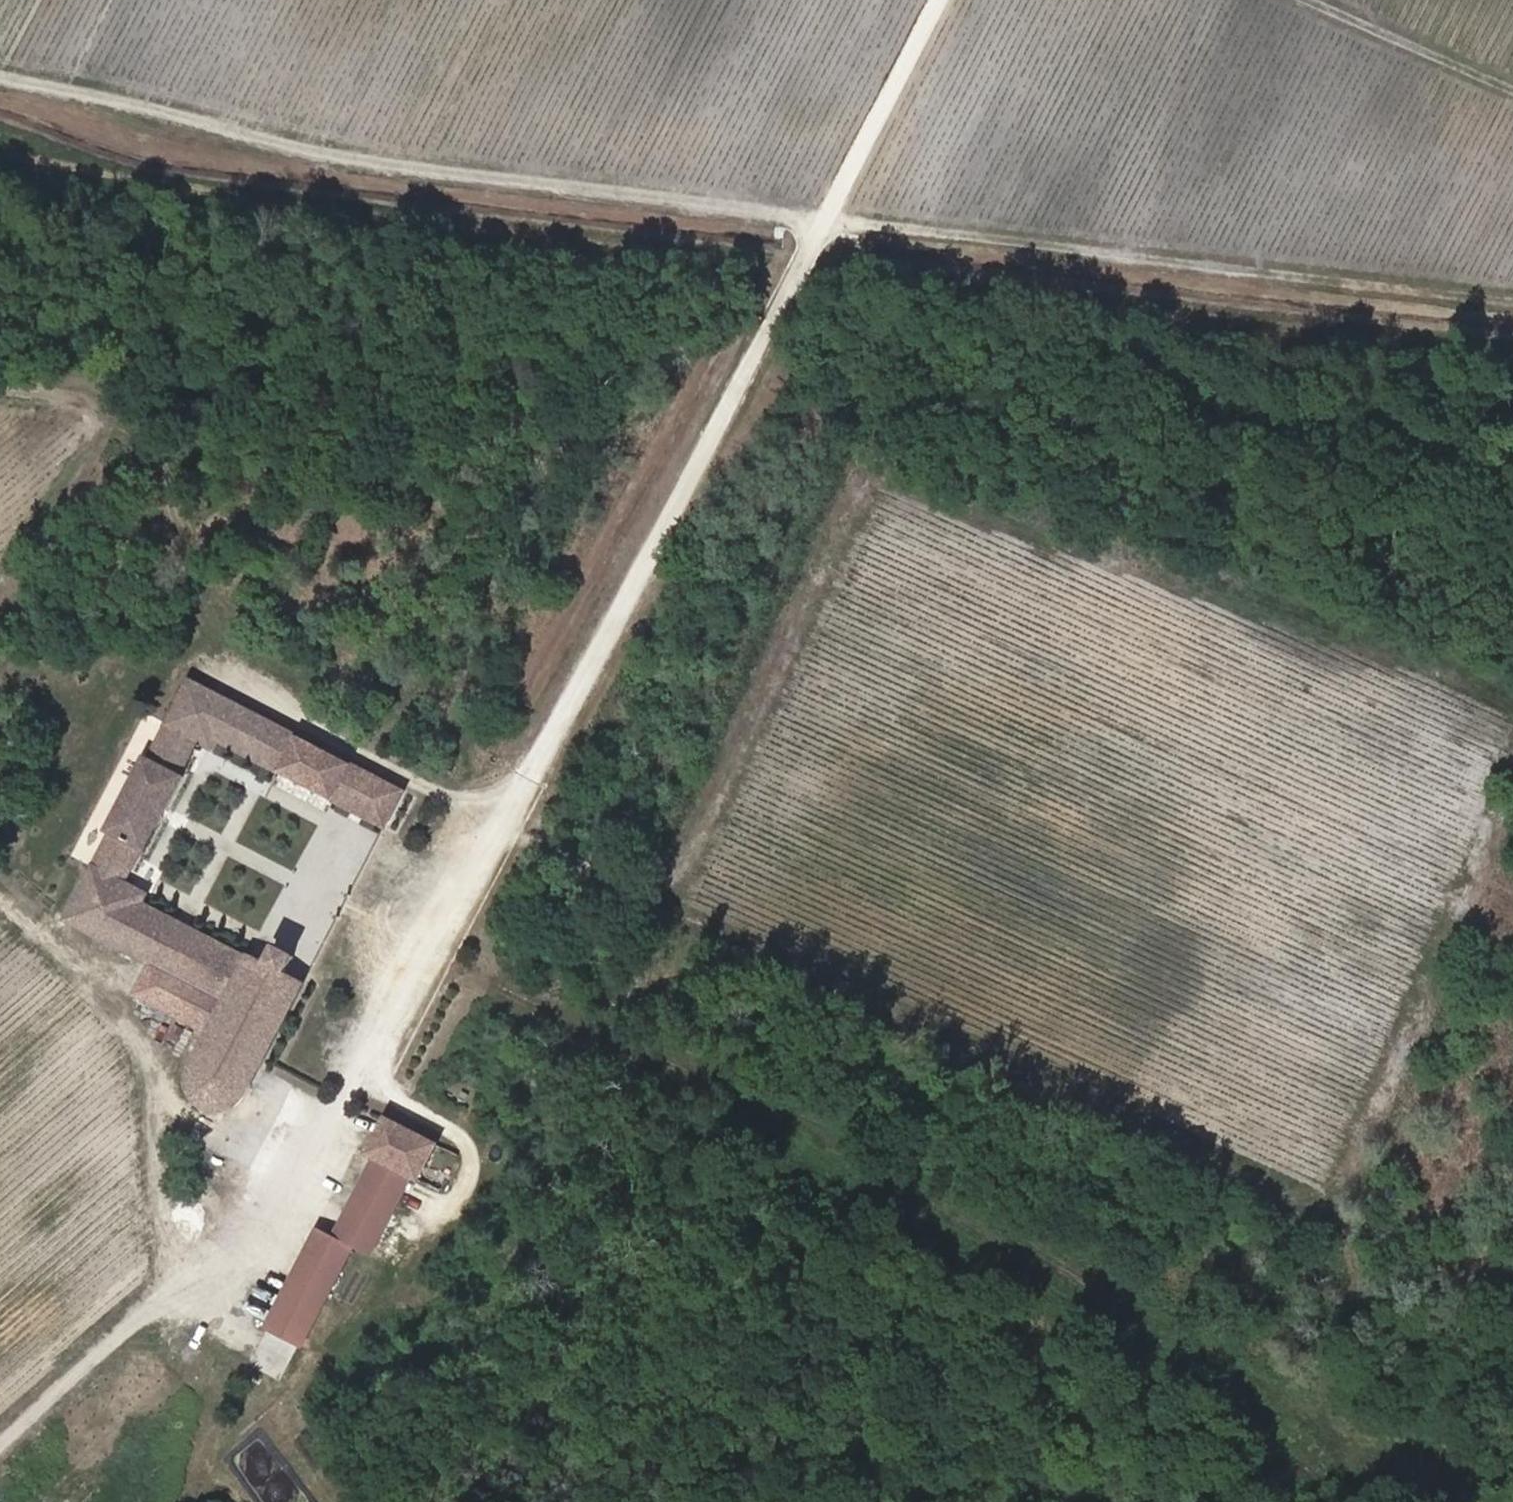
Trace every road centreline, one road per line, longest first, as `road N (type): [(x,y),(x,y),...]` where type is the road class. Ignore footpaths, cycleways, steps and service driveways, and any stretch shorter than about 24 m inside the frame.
road 1 (track): [(941,0),(634,588),(339,1106),(105,1353),(0,1452)]
road 2 (track): [(827,219),(375,160),(0,75)]

